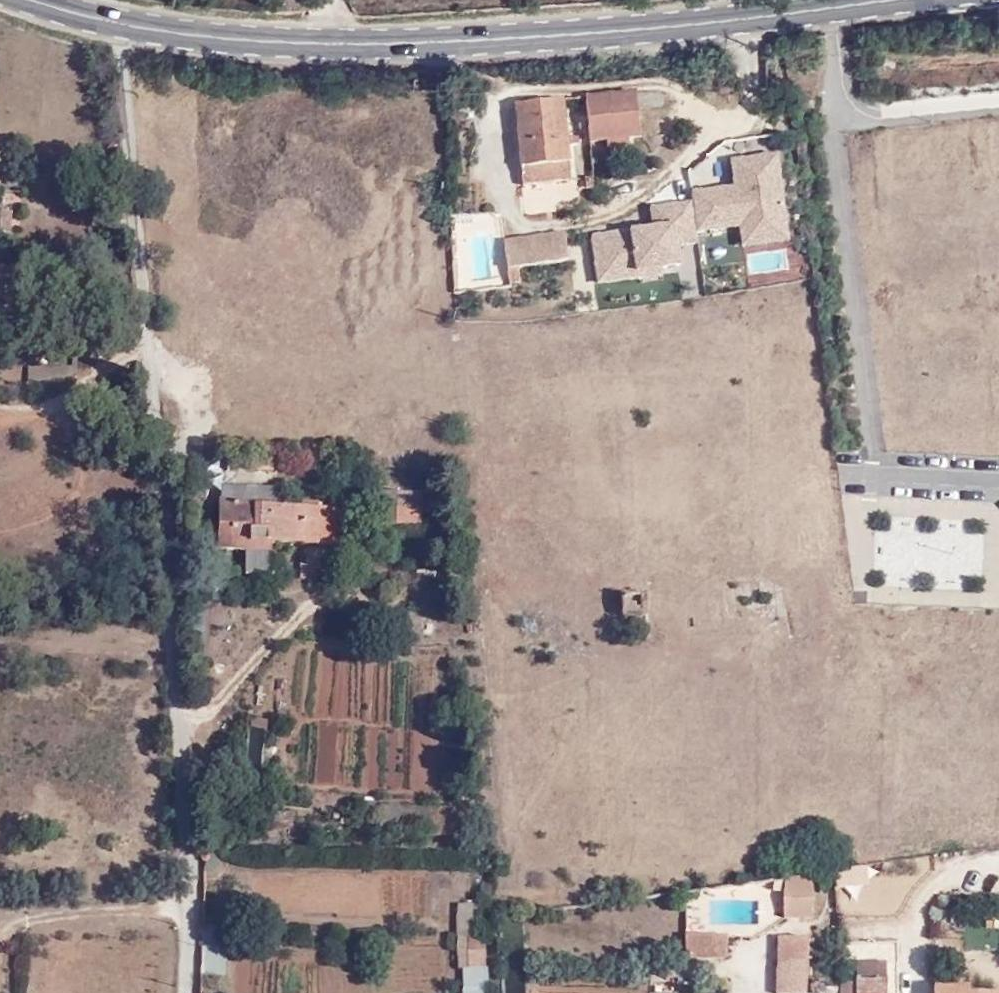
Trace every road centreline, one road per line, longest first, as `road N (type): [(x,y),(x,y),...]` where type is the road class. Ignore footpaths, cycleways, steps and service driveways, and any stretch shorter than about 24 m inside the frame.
road 1 (unclassified): [(184,992),(191,857),(169,487),(129,152),(130,22)]
road 2 (secondary): [(130,22),(338,43),(543,36),(894,0)]

